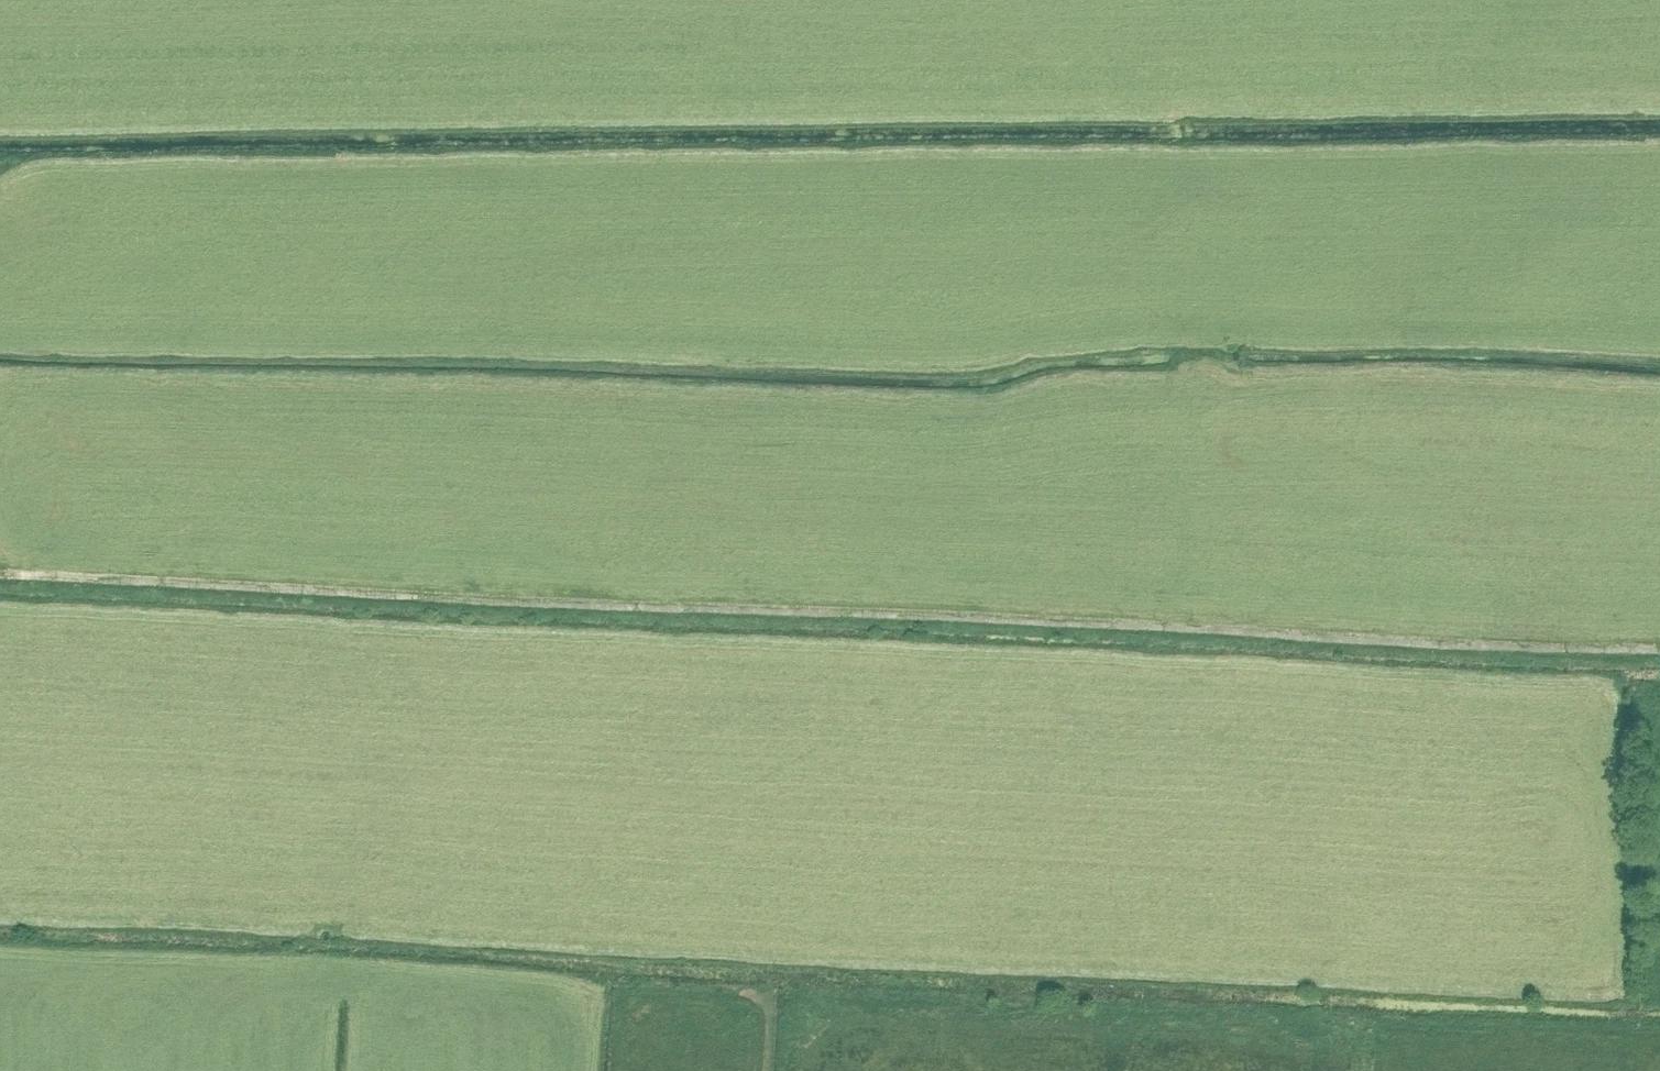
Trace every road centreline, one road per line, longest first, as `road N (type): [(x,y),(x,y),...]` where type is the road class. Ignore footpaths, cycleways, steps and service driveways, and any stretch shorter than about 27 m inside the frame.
road 1 (track): [(1659,650),(0,576)]

